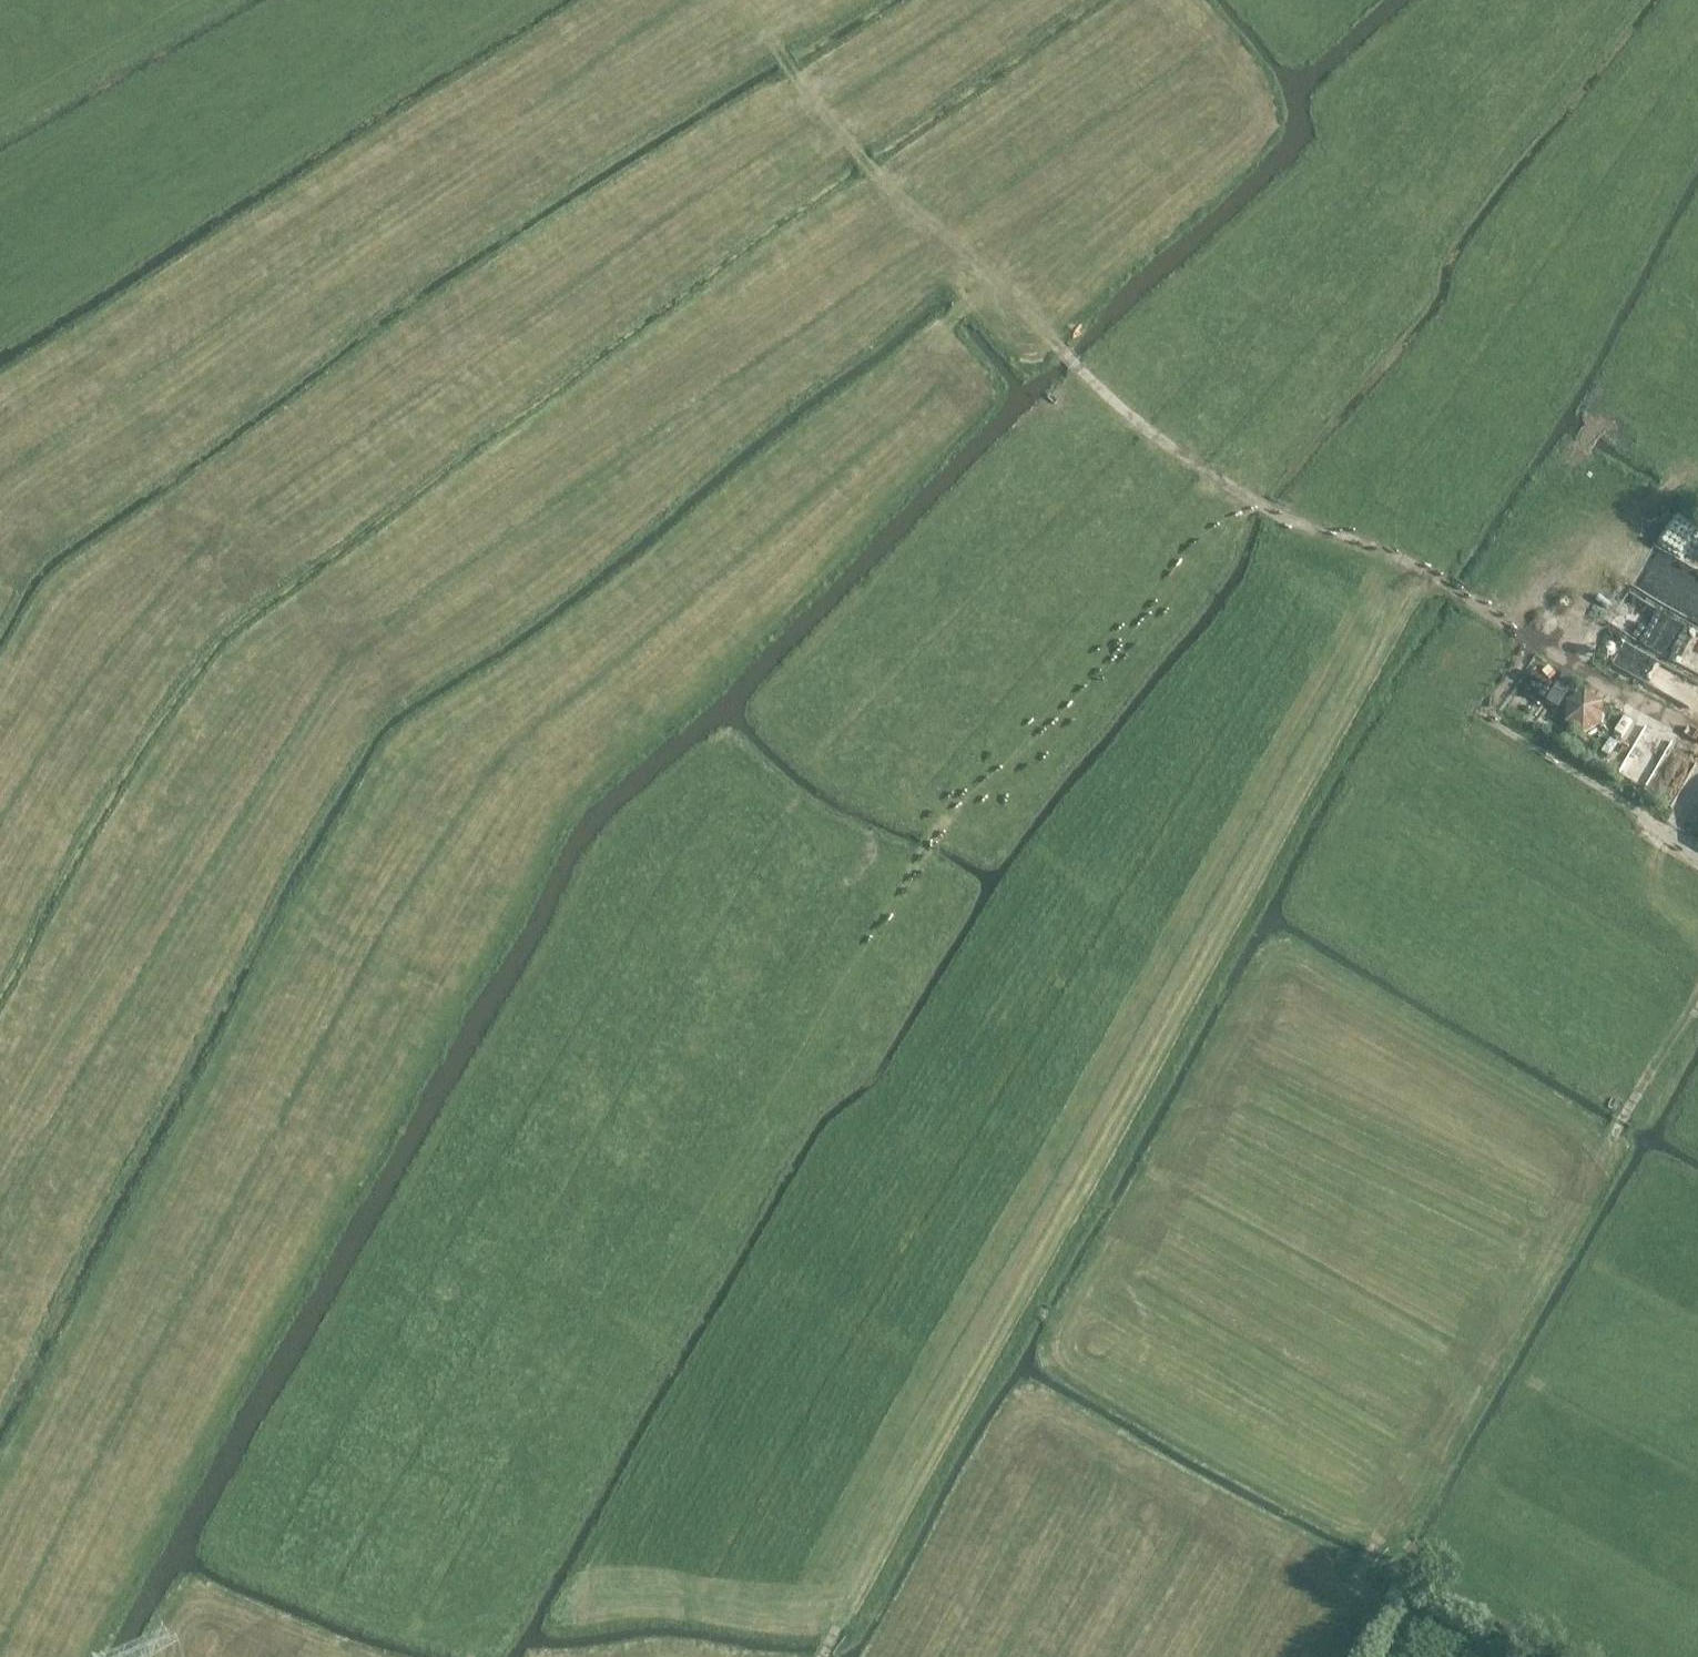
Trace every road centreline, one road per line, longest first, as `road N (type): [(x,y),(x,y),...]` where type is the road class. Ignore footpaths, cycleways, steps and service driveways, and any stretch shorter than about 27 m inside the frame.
road 1 (track): [(1697,730),(1389,550),(1292,520),(1241,493),(1159,439),(1053,343)]
road 2 (track): [(1356,1578),(1640,1091)]

